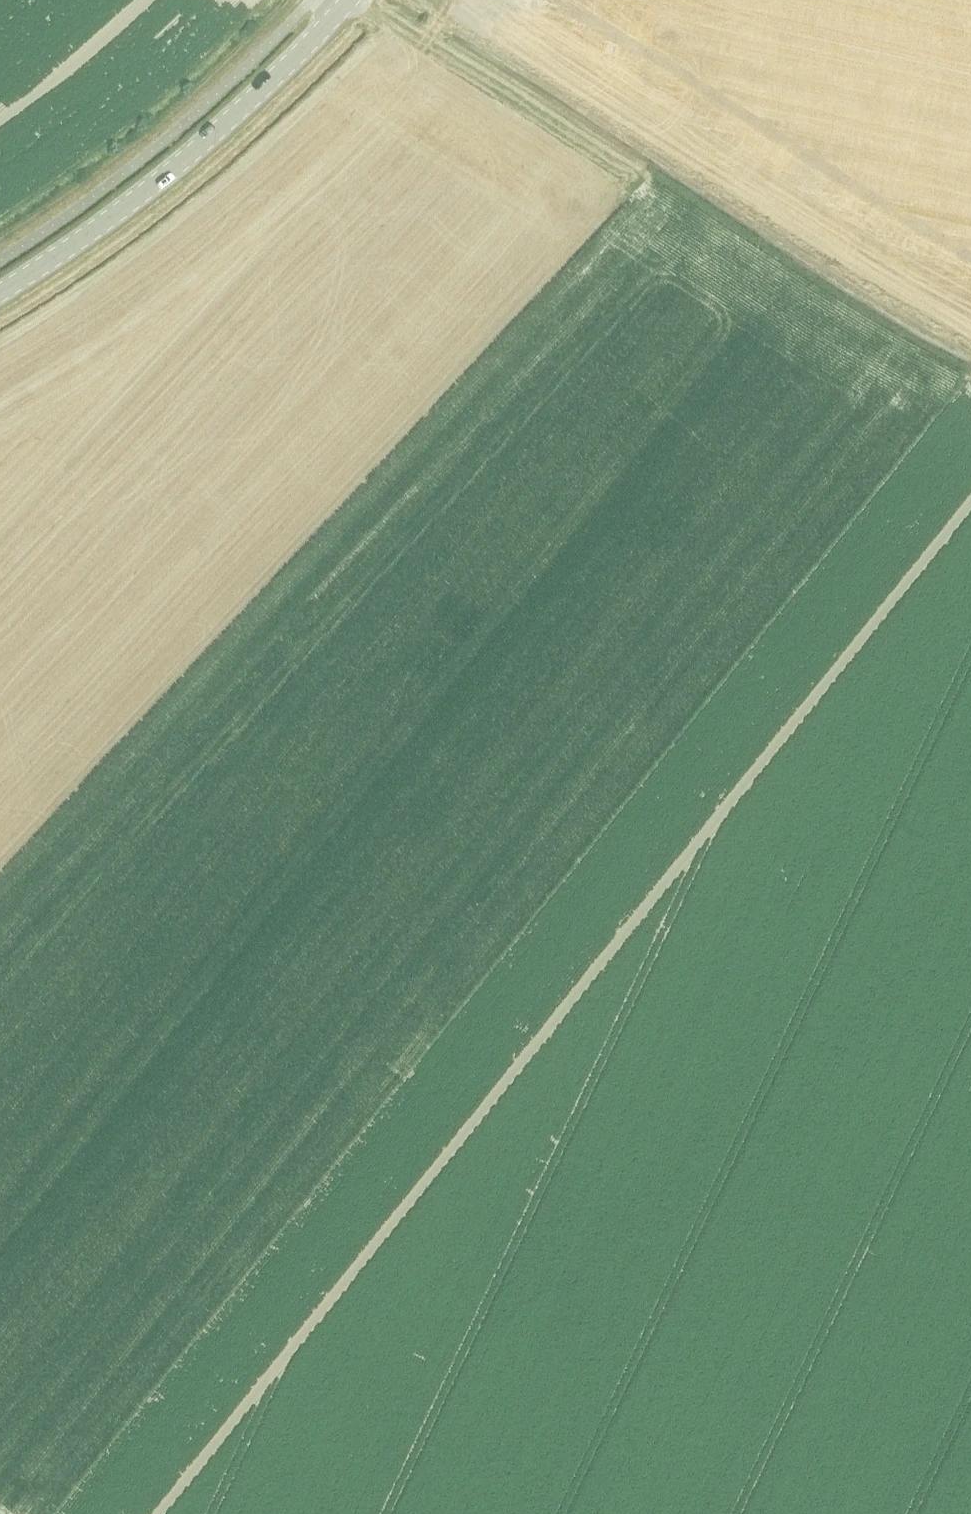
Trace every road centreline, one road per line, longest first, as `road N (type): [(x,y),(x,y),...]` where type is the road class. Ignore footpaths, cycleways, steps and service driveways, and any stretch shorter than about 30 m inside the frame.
road 1 (tertiary): [(0,289),(168,169),(348,0)]

